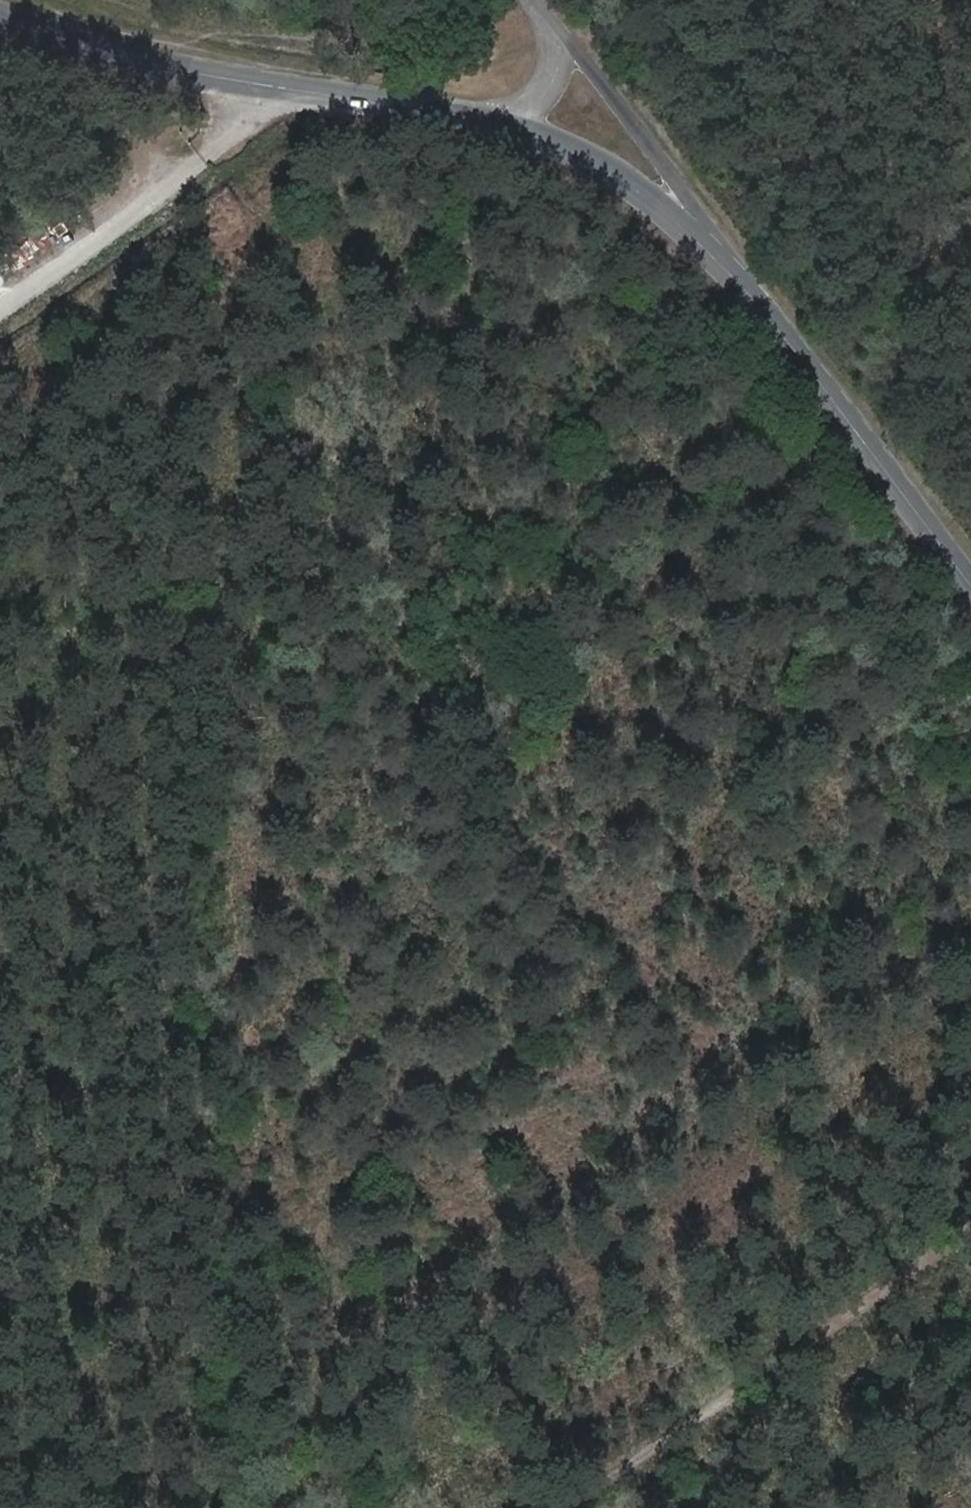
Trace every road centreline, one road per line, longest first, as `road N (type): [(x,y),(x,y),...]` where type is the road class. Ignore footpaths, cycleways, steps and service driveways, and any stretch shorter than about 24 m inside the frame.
road 1 (tertiary): [(511,125),(233,80),(109,51),(0,14)]
road 2 (track): [(571,1507),(970,1233)]
road 3 (residential): [(770,307),(711,215),(569,33)]
road 4 (tertiary): [(970,571),(770,307)]
road 5 (tertiary): [(770,307),(708,240),(648,195),(511,125)]

